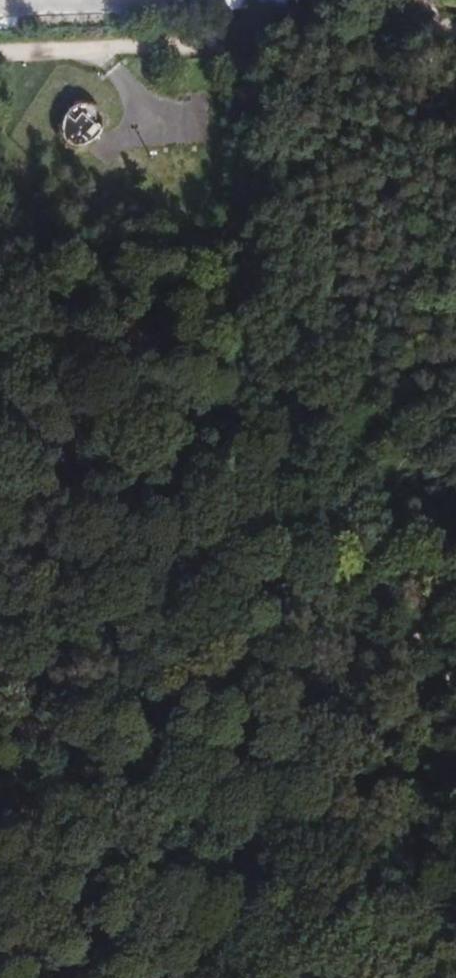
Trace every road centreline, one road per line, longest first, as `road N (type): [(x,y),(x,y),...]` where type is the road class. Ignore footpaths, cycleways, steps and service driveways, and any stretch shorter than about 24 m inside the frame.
road 1 (track): [(455,685),(319,542),(269,450),(247,376),(251,212),(237,41)]
road 2 (track): [(455,36),(0,47)]
road 3 (motorway): [(0,335),(303,0)]
road 4 (motorway): [(234,0),(0,271)]
road 5 (track): [(0,17),(177,10)]

